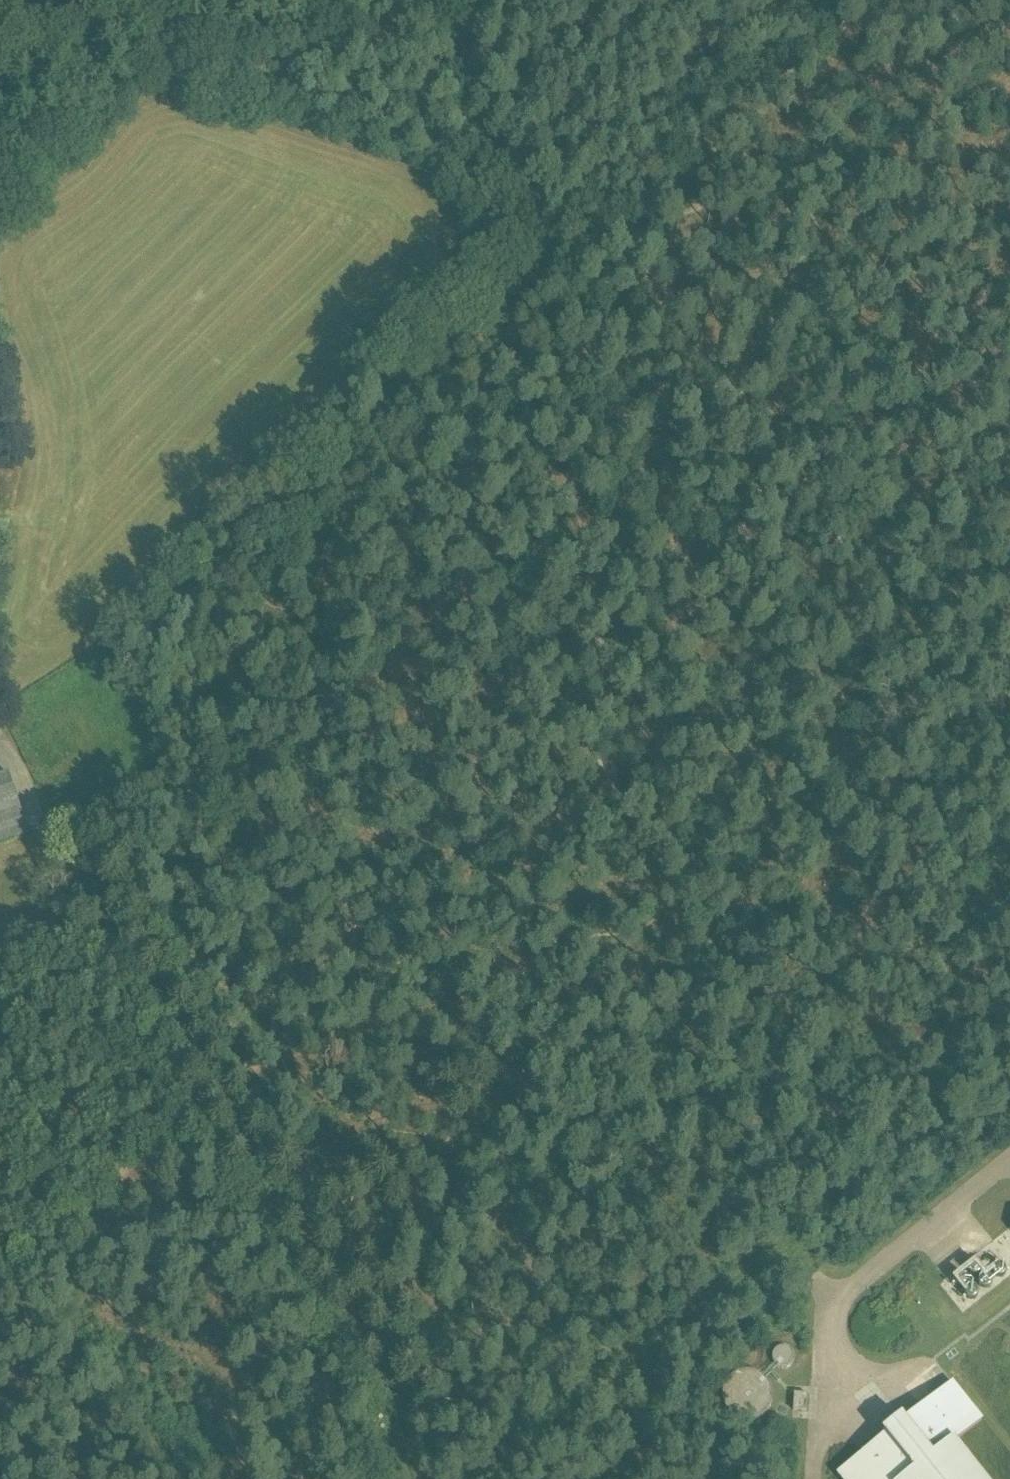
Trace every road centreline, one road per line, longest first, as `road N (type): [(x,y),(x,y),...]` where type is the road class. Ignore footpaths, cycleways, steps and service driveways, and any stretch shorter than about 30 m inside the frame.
road 1 (track): [(222,1115),(95,875),(53,818)]
road 2 (unclassified): [(137,0),(0,43)]

